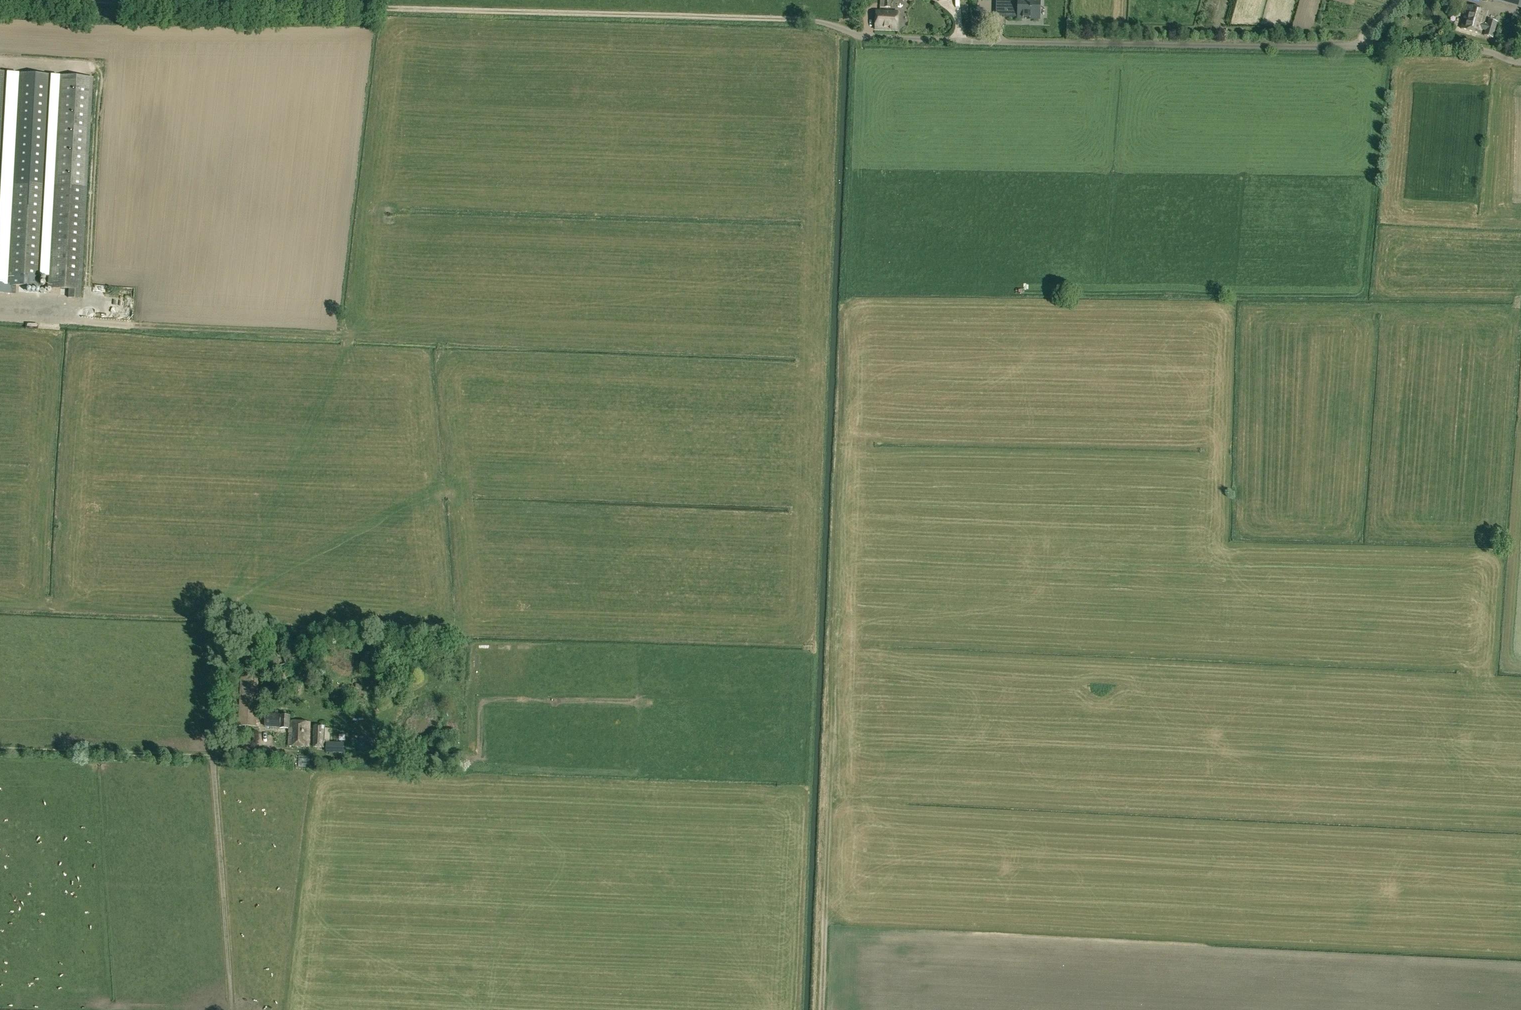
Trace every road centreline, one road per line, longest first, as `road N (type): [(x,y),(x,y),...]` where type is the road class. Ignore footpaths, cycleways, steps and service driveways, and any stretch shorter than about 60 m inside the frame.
road 1 (track): [(27,0),(806,20)]
road 2 (unclassified): [(806,20),(866,37),(1473,49),(1520,63)]

